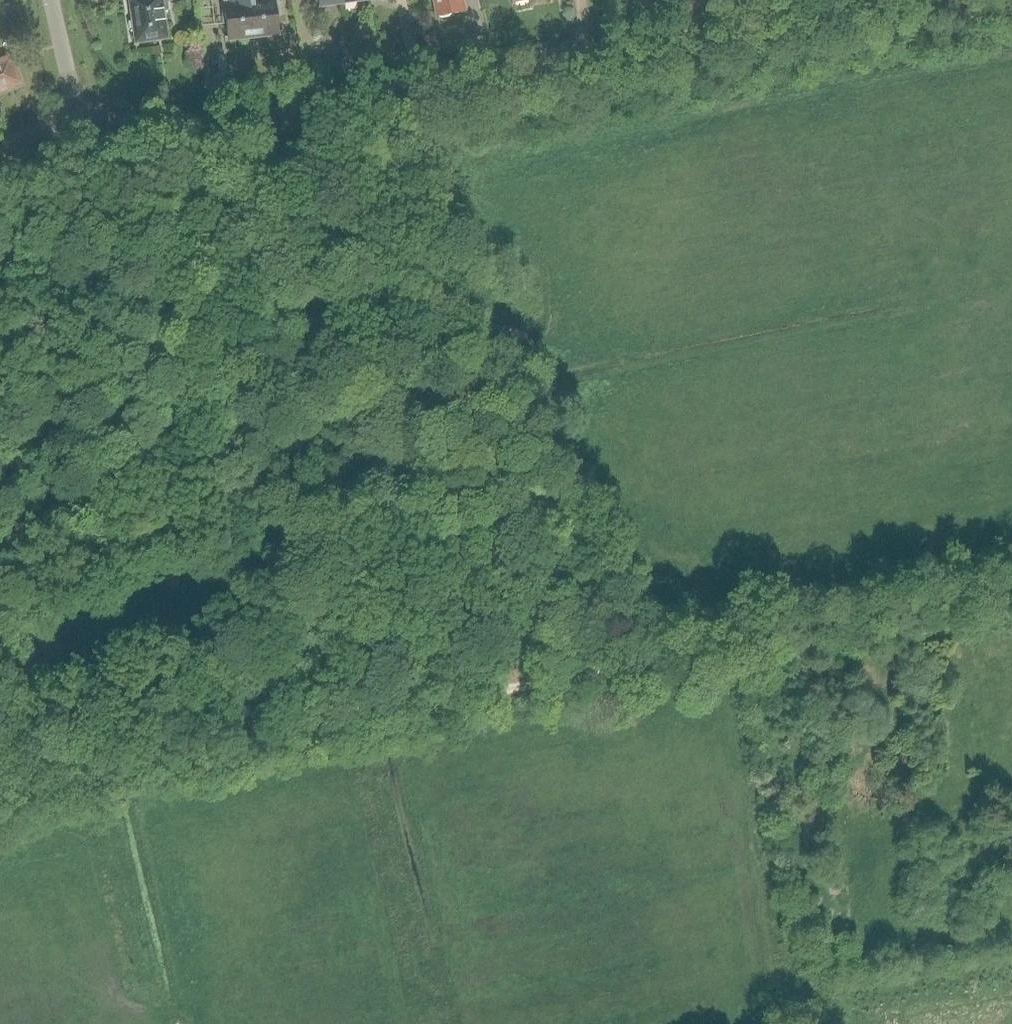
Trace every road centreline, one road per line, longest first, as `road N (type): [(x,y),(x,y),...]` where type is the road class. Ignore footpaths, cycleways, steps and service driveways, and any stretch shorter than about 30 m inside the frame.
road 1 (unclassified): [(78,123),(299,112),(885,0)]
road 2 (track): [(0,807),(204,754),(631,666)]
road 3 (track): [(590,563),(631,666),(1011,585)]
road 4 (residential): [(78,123),(53,0)]

